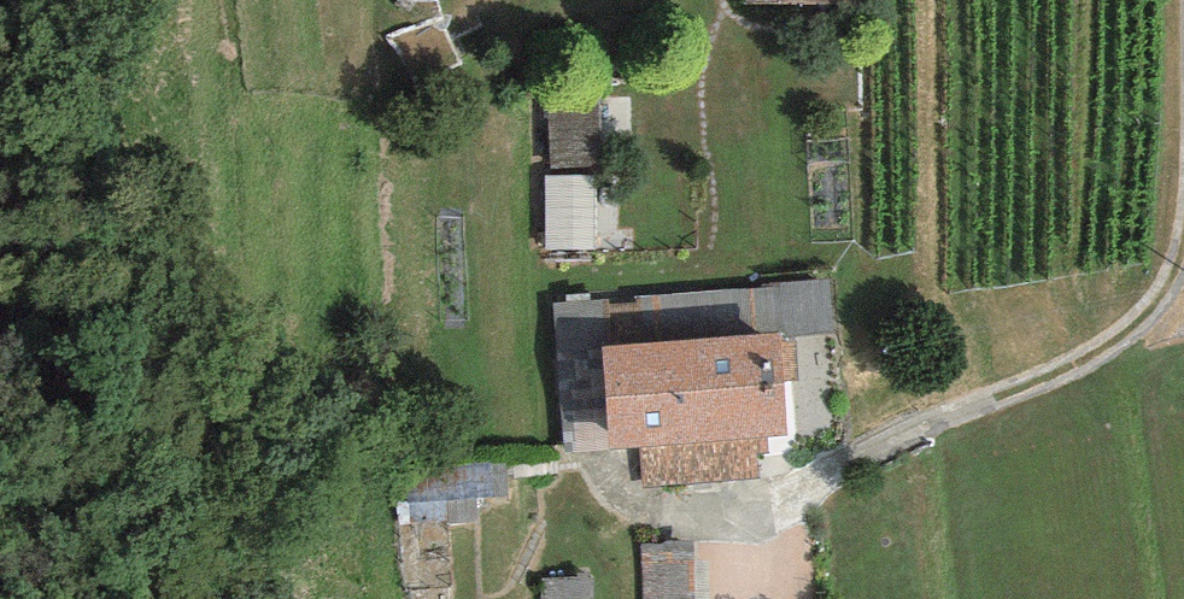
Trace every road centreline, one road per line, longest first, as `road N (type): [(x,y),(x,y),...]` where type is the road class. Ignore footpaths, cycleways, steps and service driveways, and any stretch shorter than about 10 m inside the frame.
road 1 (track): [(1183,268),(1137,331),(902,446),(756,530)]

